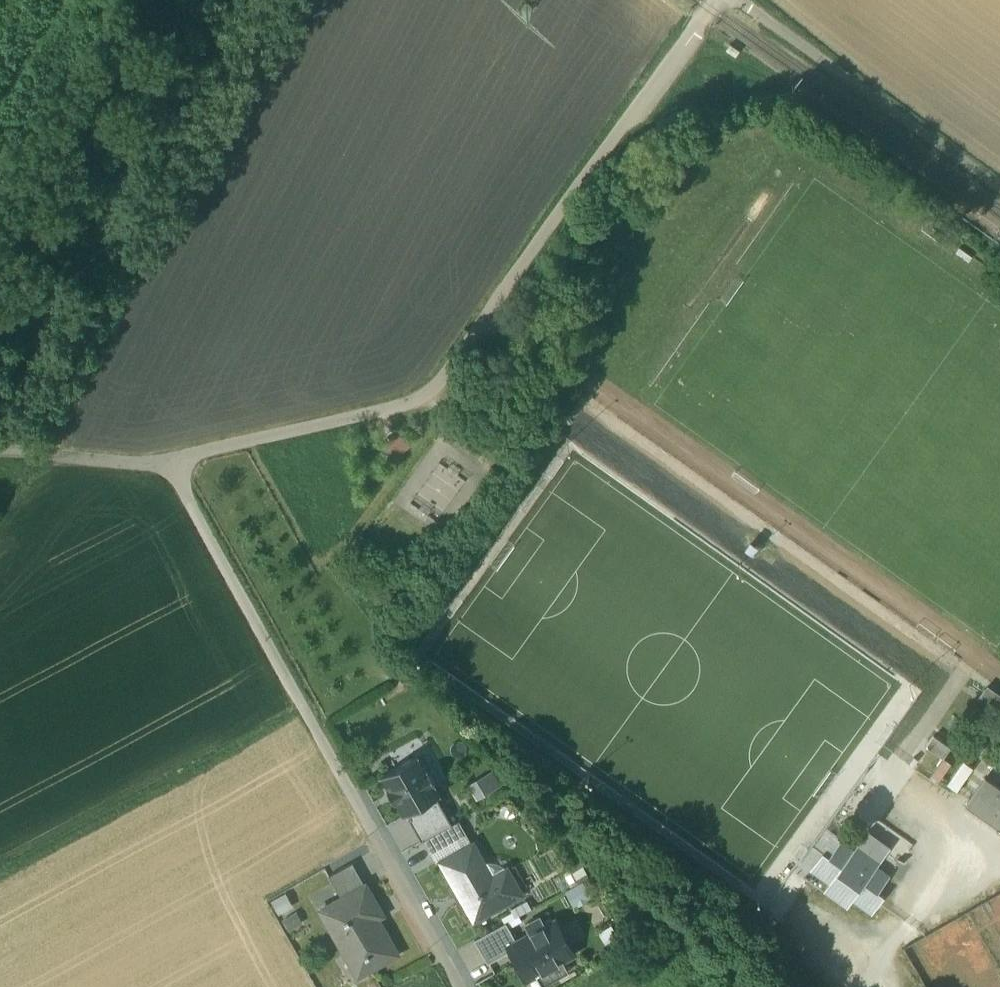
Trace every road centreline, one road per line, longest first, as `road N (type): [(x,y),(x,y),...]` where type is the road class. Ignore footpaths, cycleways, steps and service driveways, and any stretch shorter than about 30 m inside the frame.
road 1 (track): [(715,0),(425,396),(168,463)]
road 2 (track): [(0,876),(305,711)]
road 3 (residential): [(168,463),(329,754)]
road 4 (track): [(999,188),(742,0)]
road 5 (residential): [(168,463),(0,456)]

